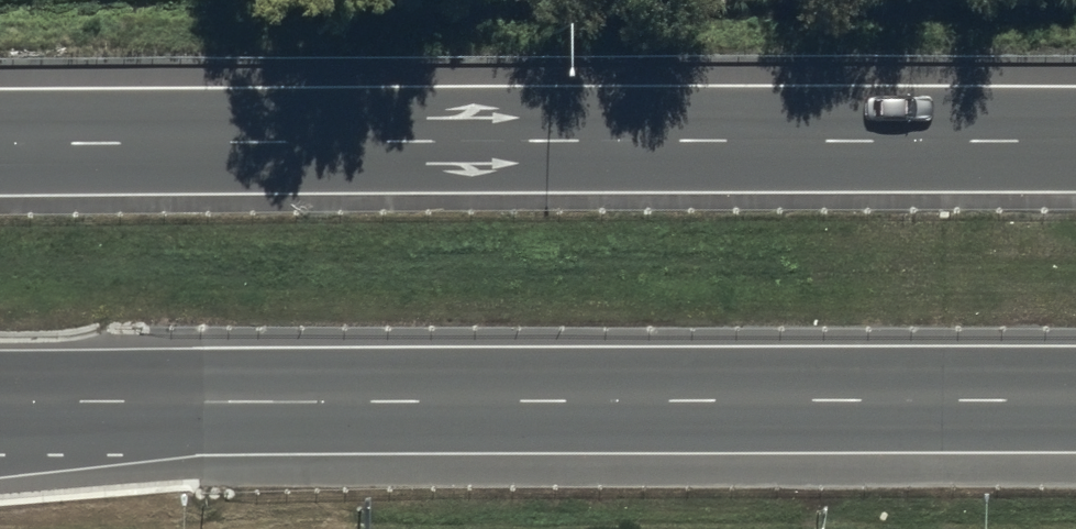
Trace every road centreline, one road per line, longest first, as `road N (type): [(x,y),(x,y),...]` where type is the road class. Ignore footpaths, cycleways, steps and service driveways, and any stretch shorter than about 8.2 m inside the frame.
road 1 (trunk): [(0,149),(1075,145)]
road 2 (trunk): [(1075,399),(126,400)]
road 3 (trunk): [(126,400),(0,431)]
road 4 (trunk): [(126,400),(0,400)]

